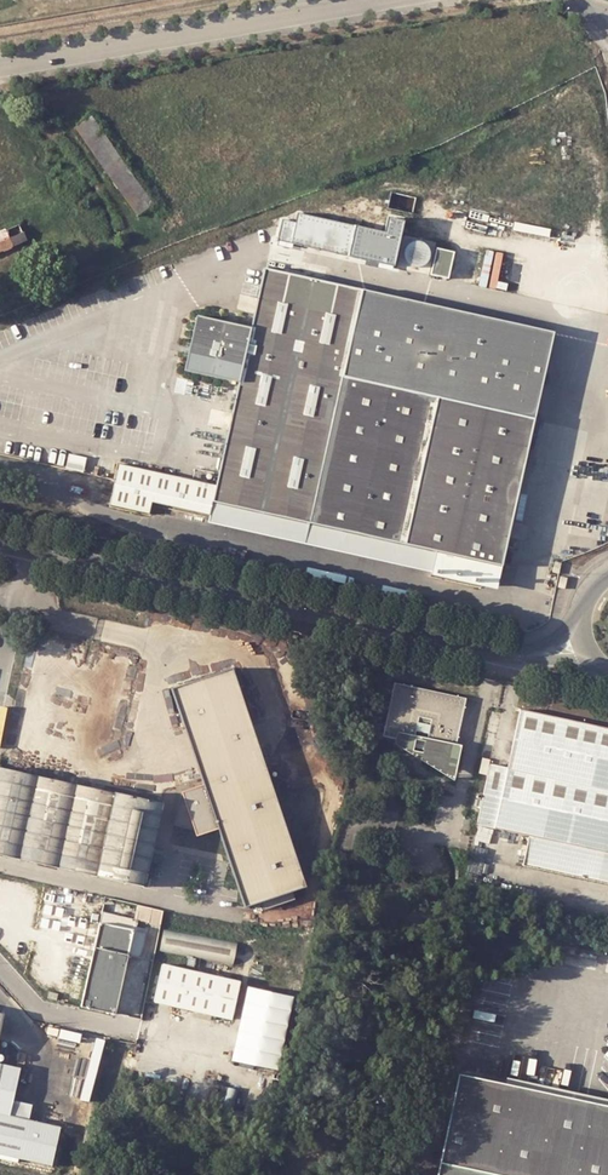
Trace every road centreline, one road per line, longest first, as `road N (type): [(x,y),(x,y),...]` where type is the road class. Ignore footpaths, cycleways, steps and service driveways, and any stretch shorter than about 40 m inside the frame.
road 1 (tertiary): [(30,548),(505,651)]
road 2 (unclassified): [(0,66),(383,0)]
road 3 (unclassified): [(0,966),(41,1012),(138,1030)]
road 4 (unclassified): [(30,548),(0,702)]

